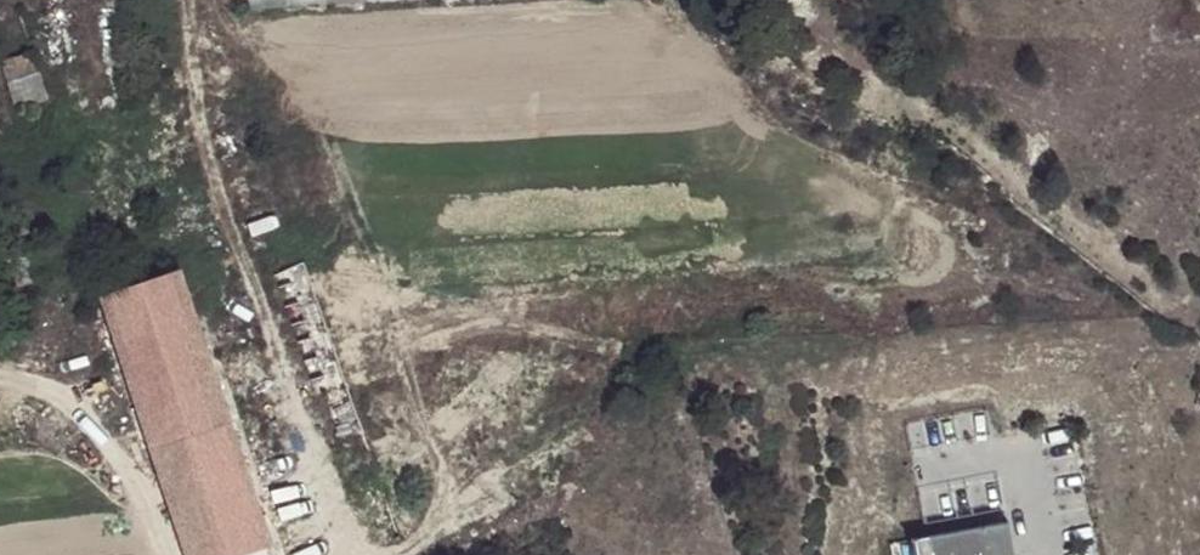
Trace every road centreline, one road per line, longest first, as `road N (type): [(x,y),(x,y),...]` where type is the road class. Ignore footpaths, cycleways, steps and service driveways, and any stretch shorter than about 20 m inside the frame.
road 1 (track): [(0,375),(61,397),(123,462),(161,554)]

